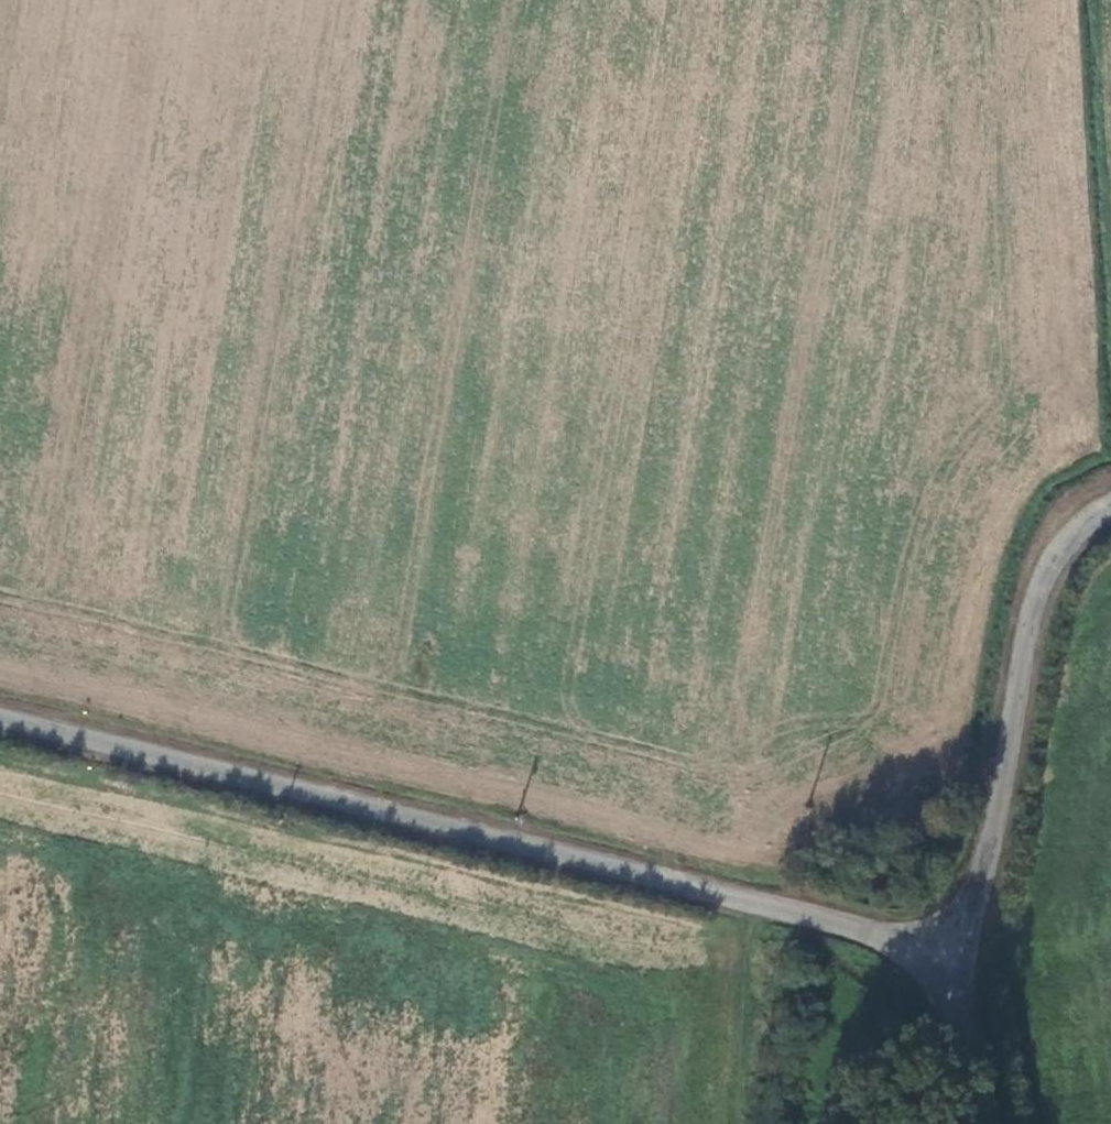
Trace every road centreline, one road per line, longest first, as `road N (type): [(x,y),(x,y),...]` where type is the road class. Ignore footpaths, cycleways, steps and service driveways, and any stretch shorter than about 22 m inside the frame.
road 1 (unclassified): [(0,719),(762,896),(956,969)]
road 2 (unclassified): [(956,969),(987,875),(1032,622),(1065,549),(1110,511)]
road 3 (unclassified): [(956,969),(985,1123)]

